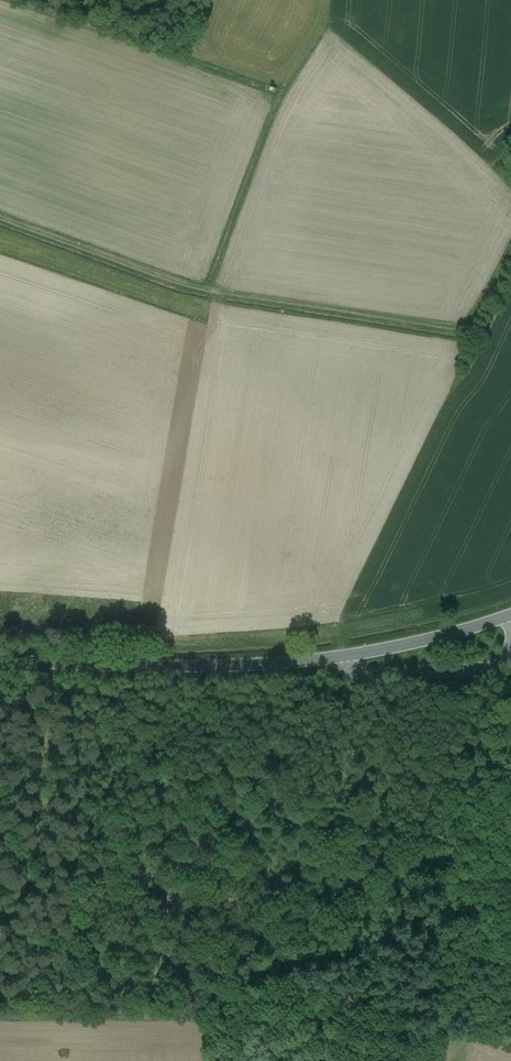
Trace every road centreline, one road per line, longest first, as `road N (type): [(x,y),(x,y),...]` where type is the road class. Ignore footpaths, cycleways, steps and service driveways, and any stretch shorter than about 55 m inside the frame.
road 1 (track): [(0,219),(209,292),(460,333),(472,328),(510,248)]
road 2 (tertiary): [(510,615),(337,657),(236,667),(0,662)]
road 3 (track): [(337,657),(372,676),(490,669),(507,663),(510,615)]

